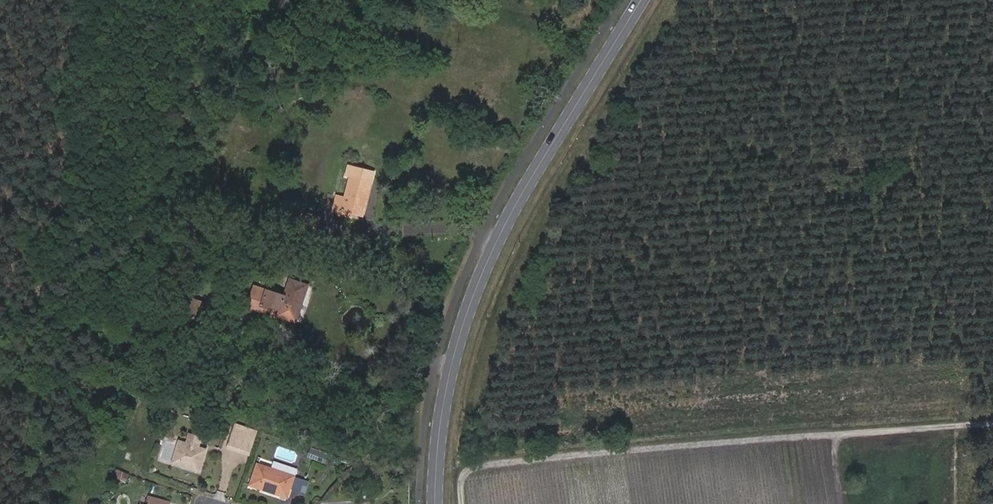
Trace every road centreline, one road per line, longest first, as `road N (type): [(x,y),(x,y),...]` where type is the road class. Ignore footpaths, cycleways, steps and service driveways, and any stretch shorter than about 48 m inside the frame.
road 1 (track): [(992,424),(517,463),(470,473),(463,503)]
road 2 (tertiary): [(436,503),(445,399),(471,304),(518,201),(642,0)]
road 3 (track): [(83,503),(104,396),(216,0)]

